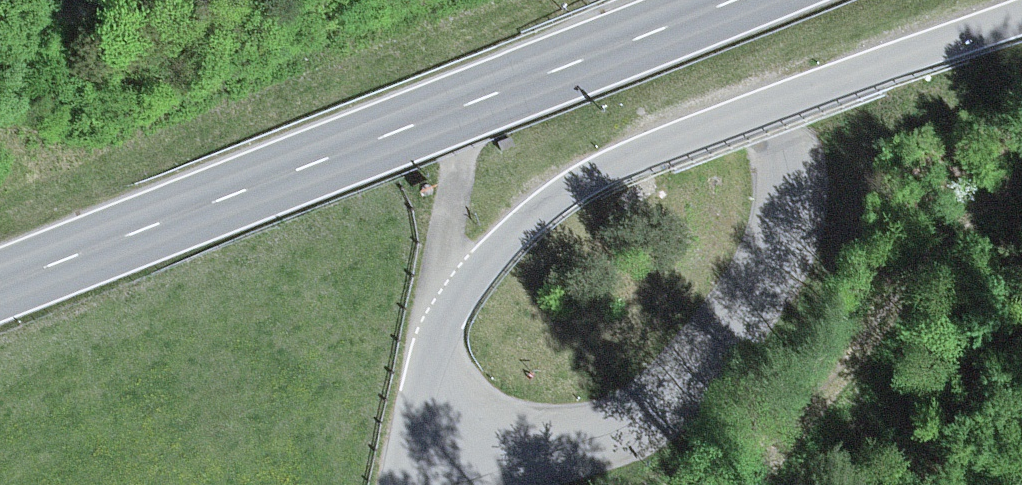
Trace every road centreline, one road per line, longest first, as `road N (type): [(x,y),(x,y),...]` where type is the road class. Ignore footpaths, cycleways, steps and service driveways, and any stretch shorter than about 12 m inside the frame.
road 1 (tertiary): [(400,484),(472,277),(523,226),(684,133),(1021,15)]
road 2 (primary): [(737,0),(0,290)]

